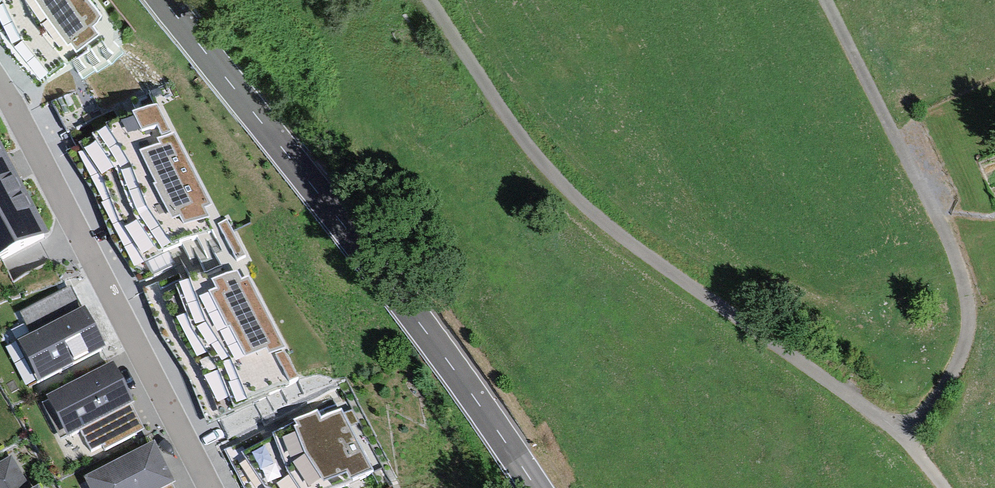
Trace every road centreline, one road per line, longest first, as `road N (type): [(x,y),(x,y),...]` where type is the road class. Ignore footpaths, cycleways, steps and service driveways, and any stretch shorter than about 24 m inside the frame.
road 1 (residential): [(914,443),(596,215),(544,161),(433,0)]
road 2 (tertiary): [(536,487),(370,258),(164,0)]
road 3 (residential): [(914,443),(952,386),(970,299),(960,255),(836,0)]
road 4 (residential): [(0,94),(206,487)]

